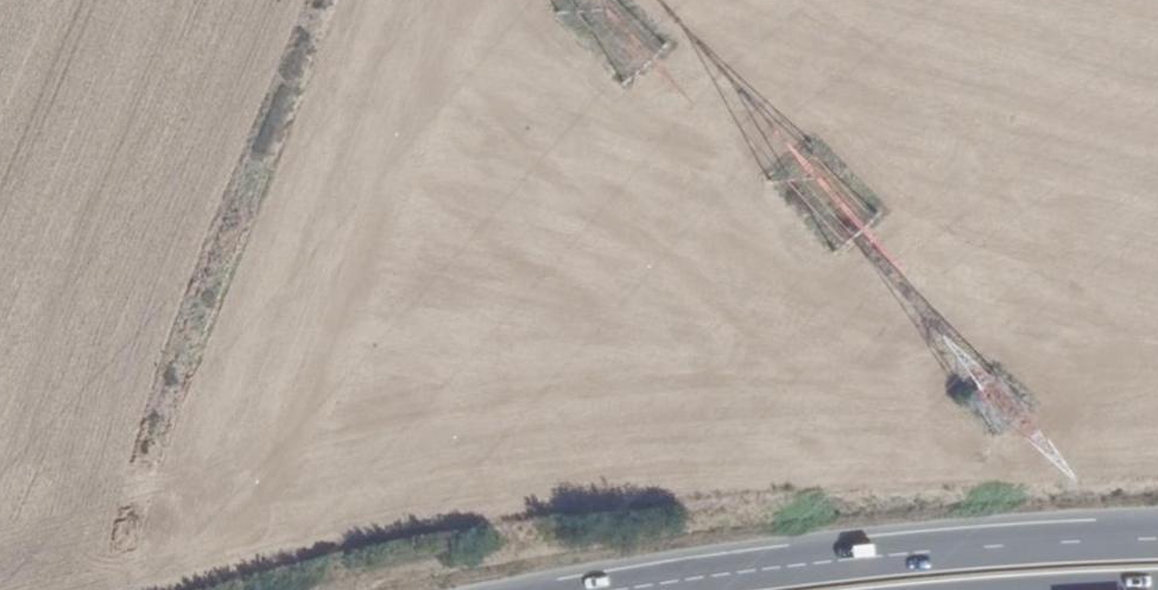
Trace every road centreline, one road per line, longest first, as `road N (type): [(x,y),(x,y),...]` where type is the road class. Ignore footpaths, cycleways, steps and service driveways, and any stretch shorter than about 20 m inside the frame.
road 1 (trunk): [(1157,543),(835,562),(635,589)]

